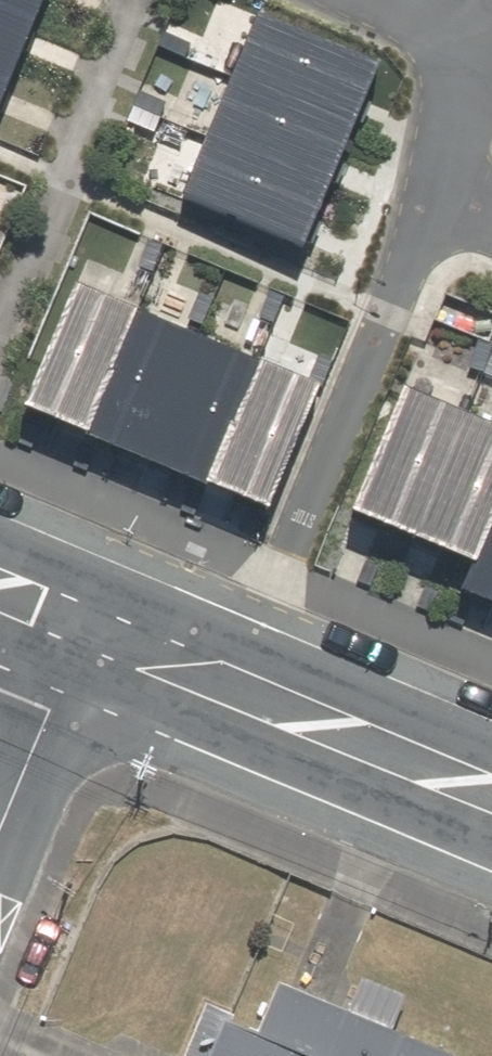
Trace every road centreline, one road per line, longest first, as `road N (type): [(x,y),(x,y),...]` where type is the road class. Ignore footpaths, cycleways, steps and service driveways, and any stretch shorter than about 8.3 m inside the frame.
road 1 (residential): [(438,193),(229,684)]
road 2 (unclassified): [(229,684),(491,791)]
road 3 (residential): [(0,829),(85,625)]
road 4 (residential): [(426,0),(460,33),(465,65),(464,98),(438,193)]
road 5 (unclassified): [(85,625),(229,684)]

